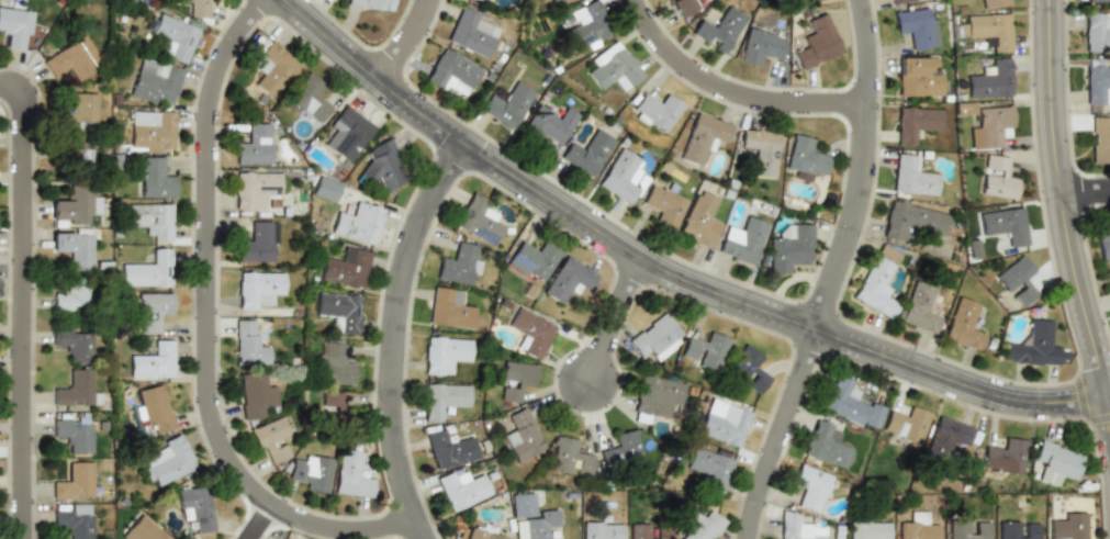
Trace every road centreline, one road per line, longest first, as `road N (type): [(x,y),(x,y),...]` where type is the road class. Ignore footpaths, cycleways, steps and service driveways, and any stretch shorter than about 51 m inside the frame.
road 1 (residential): [(279,0),(434,132),(672,282),(986,400),(1038,409),(1107,406)]
road 2 (residential): [(324,538),(287,525),(247,489),(215,411),(217,119),(242,49),(280,1)]
road 3 (residential): [(743,538),(855,218),(866,156),(861,0)]
road 4 (residential): [(17,538),(14,86),(0,86)]
road 5 (residential): [(1109,425),(1055,200),(1045,0)]
road 6 (residential): [(430,538),(405,437),(406,336),(441,212),(479,160)]
road 7 (residential): [(630,0),(654,43),(715,90),(763,105),(865,108)]
road 8 (residential): [(596,391),(644,267)]

